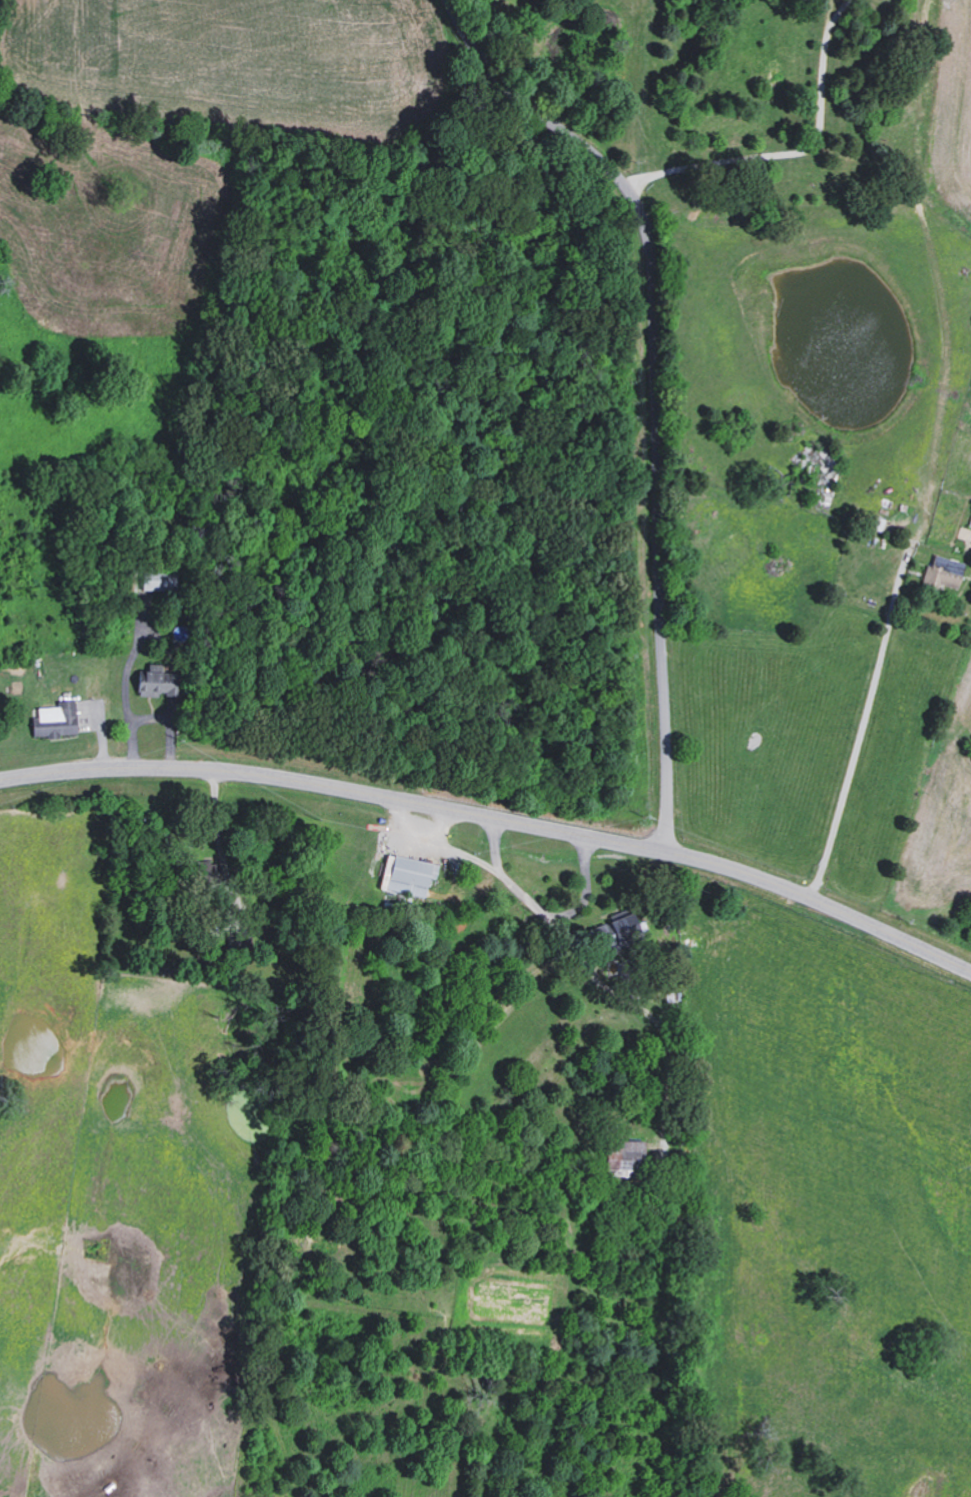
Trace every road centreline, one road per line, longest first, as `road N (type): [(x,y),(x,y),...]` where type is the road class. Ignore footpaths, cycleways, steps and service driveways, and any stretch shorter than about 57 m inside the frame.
road 1 (secondary): [(970,970),(779,883),(663,849),(268,776),(81,770),(0,783)]
road 2 (residential): [(663,849),(653,203),(626,162),(533,110),(487,68),(452,0)]

